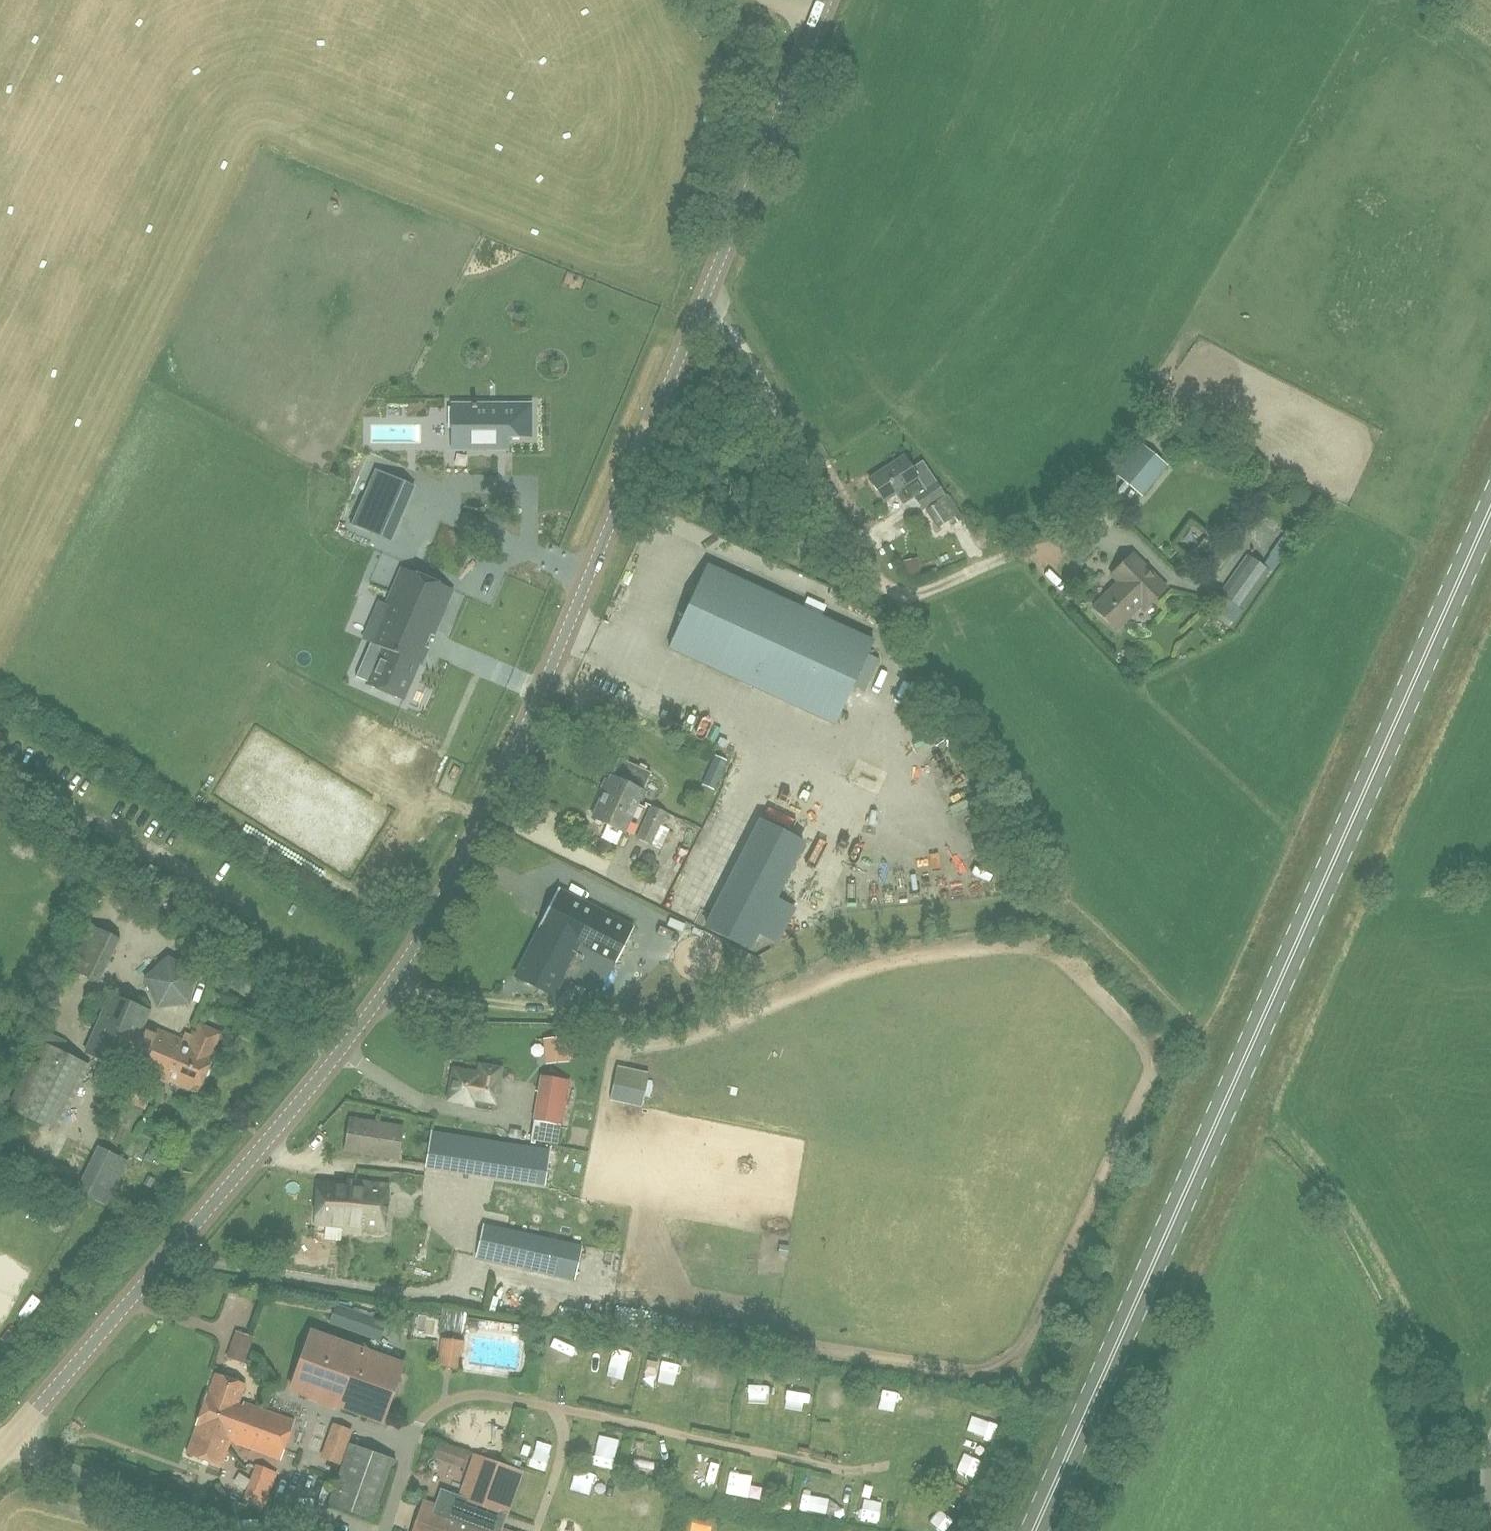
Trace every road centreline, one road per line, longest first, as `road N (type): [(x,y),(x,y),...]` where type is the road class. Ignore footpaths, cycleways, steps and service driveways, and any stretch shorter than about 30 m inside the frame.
road 1 (tertiary): [(7,1446),(413,955),(506,776),(818,22)]
road 2 (primary): [(1034,1530),(1490,520)]
road 3 (track): [(1016,555),(916,594),(886,587),(846,532),(733,332),(702,308)]
road 4 (unclassified): [(232,1530),(7,1446)]
road 5 (track): [(141,852),(337,978)]
road 6 (track): [(0,764),(141,852)]

